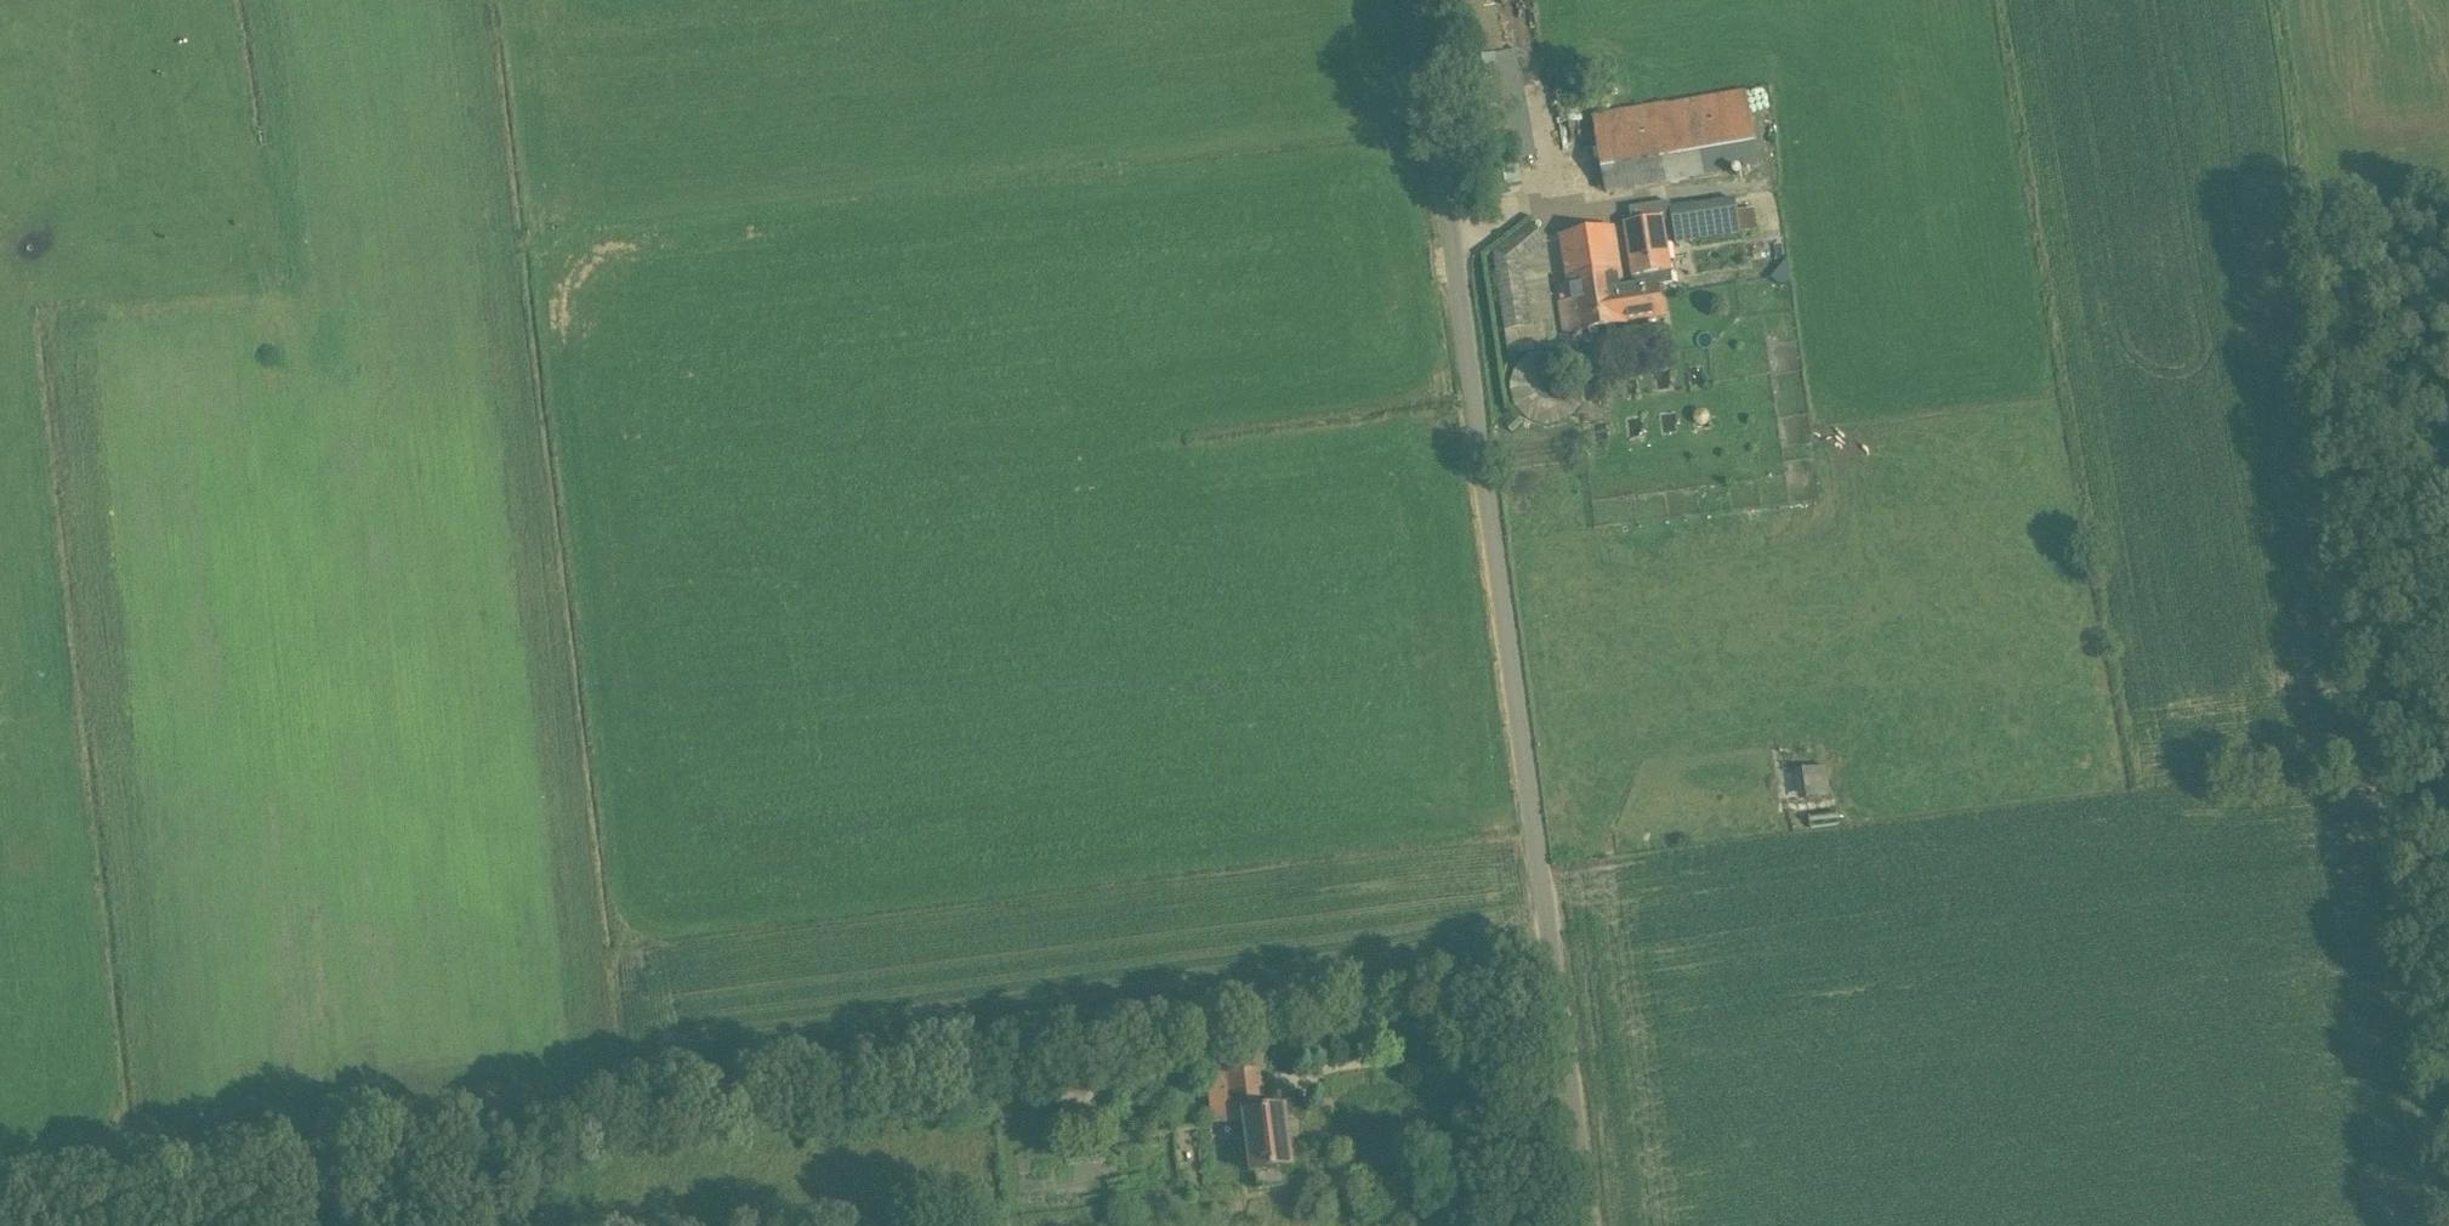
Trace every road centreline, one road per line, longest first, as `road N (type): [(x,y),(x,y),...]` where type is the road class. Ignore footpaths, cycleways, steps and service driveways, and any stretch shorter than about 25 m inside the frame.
road 1 (unclassified): [(1606,1225),(1424,0)]

